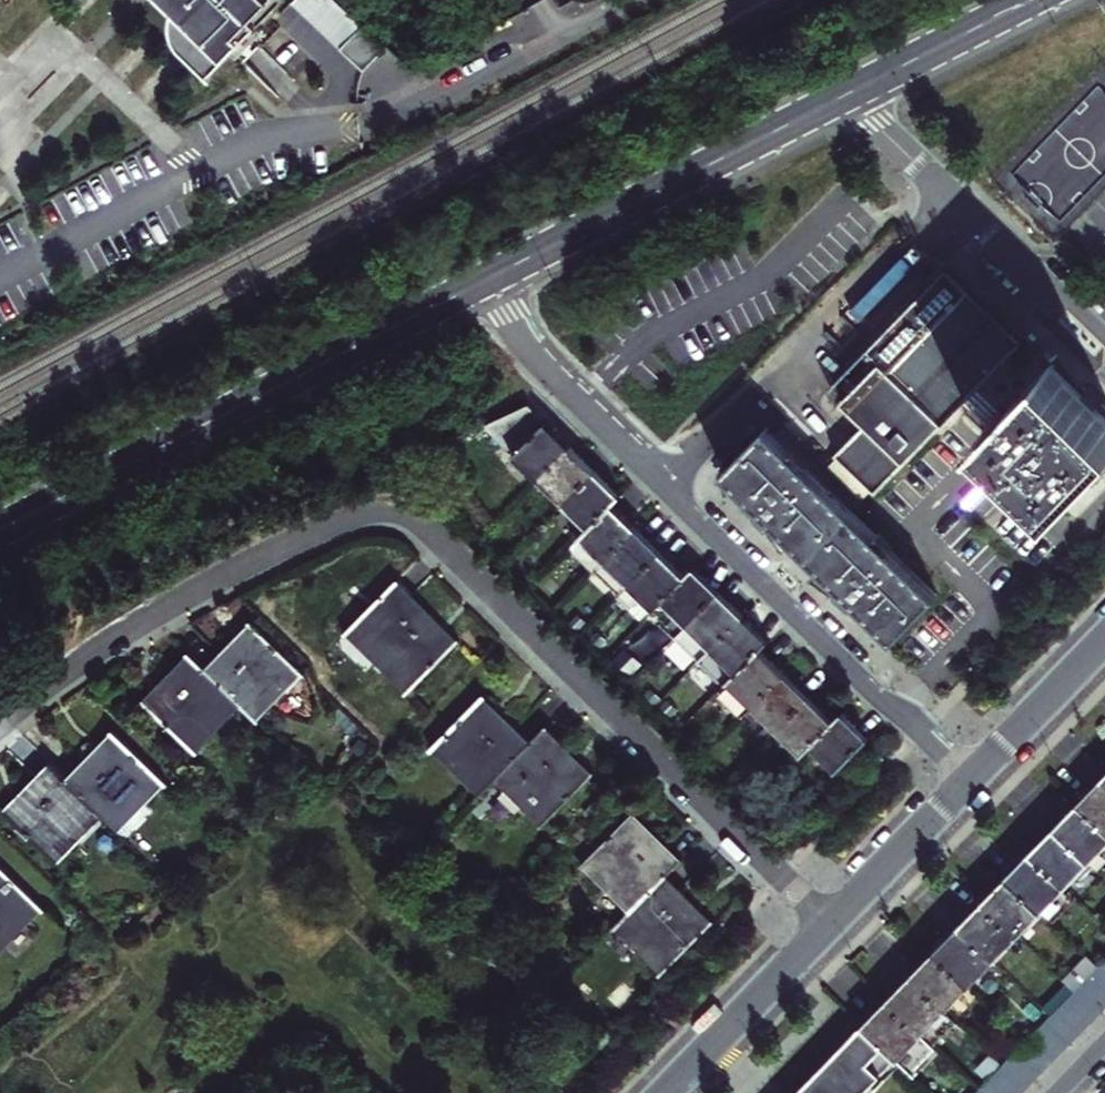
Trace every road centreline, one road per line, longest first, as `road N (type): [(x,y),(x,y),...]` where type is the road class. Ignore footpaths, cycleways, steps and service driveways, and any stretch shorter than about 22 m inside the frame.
road 1 (residential): [(0,726),(117,638),(302,538),(375,513),(405,517),(827,926)]
road 2 (residential): [(484,281),(548,373),(970,781)]
road 3 (tertiary): [(484,281),(0,531)]
road 4 (tertiary): [(843,97),(484,281)]
road 5 (residential): [(843,97),(1104,348)]
road 6 (unclassified): [(637,0),(374,128)]
road 7 (residential): [(827,926),(664,1092)]
road 8 (tertiary): [(1030,0),(843,97)]
road 9 (residential): [(970,781),(827,926)]
road 10 (residential): [(1104,642),(970,781)]

